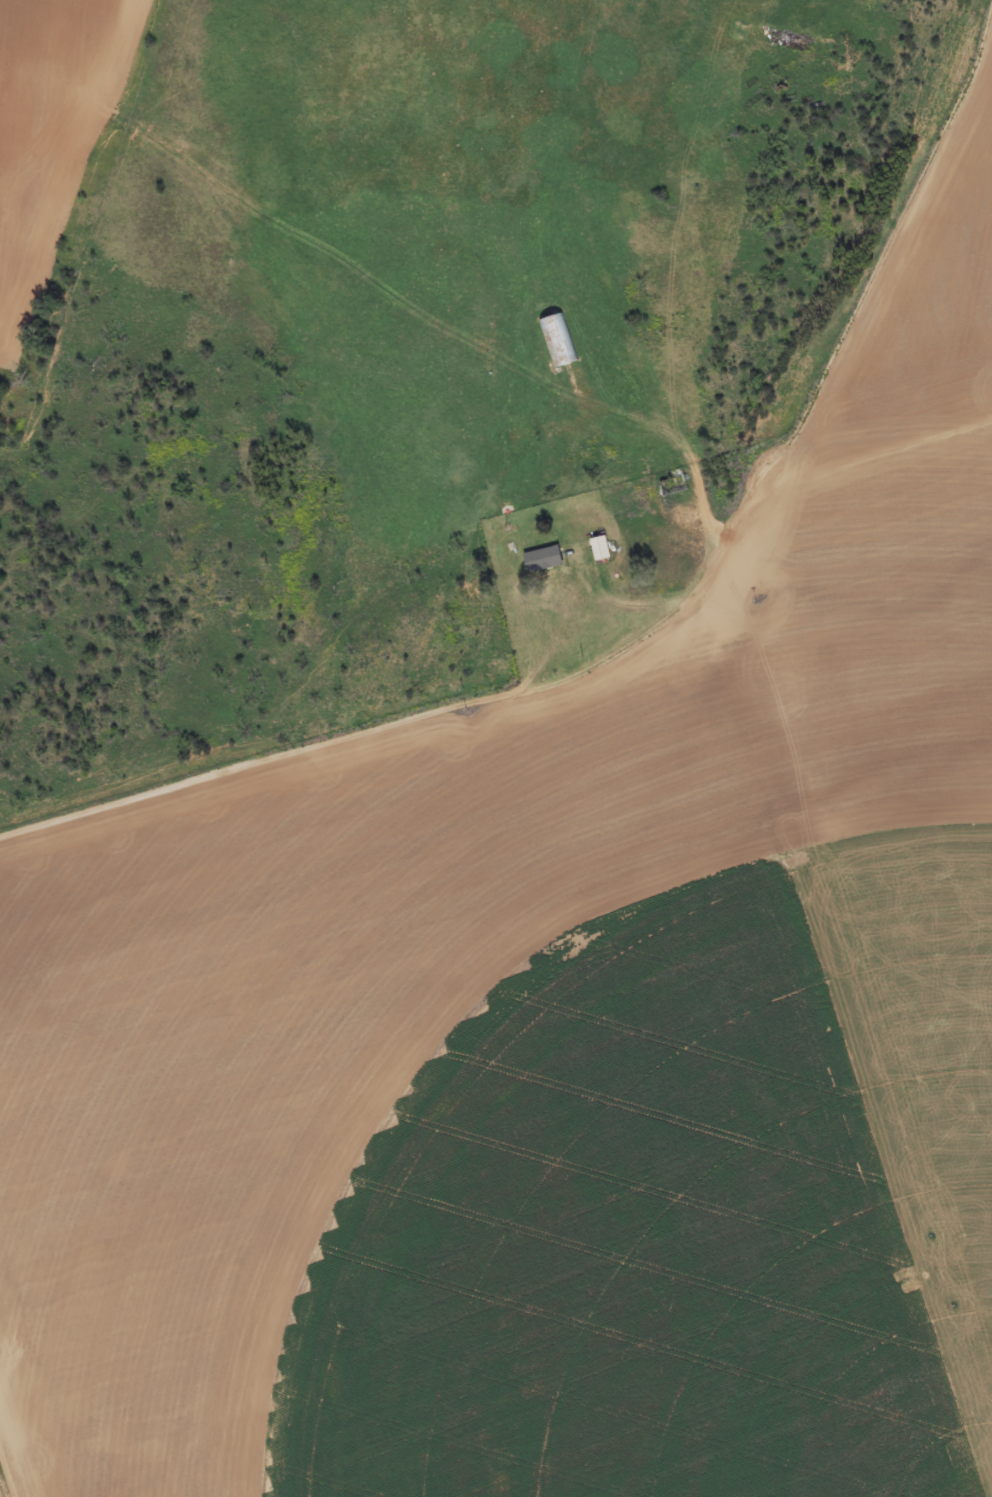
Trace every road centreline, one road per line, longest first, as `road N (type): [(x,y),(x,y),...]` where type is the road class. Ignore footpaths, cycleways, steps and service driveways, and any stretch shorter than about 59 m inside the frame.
road 1 (residential): [(991,1399),(769,651),(754,640),(760,511),(710,469),(625,280),(574,129),(555,0)]
road 2 (residential): [(196,130),(406,299),(585,407),(696,438)]
road 3 (residential): [(991,89),(930,243),(832,392),(796,481),(760,511)]

